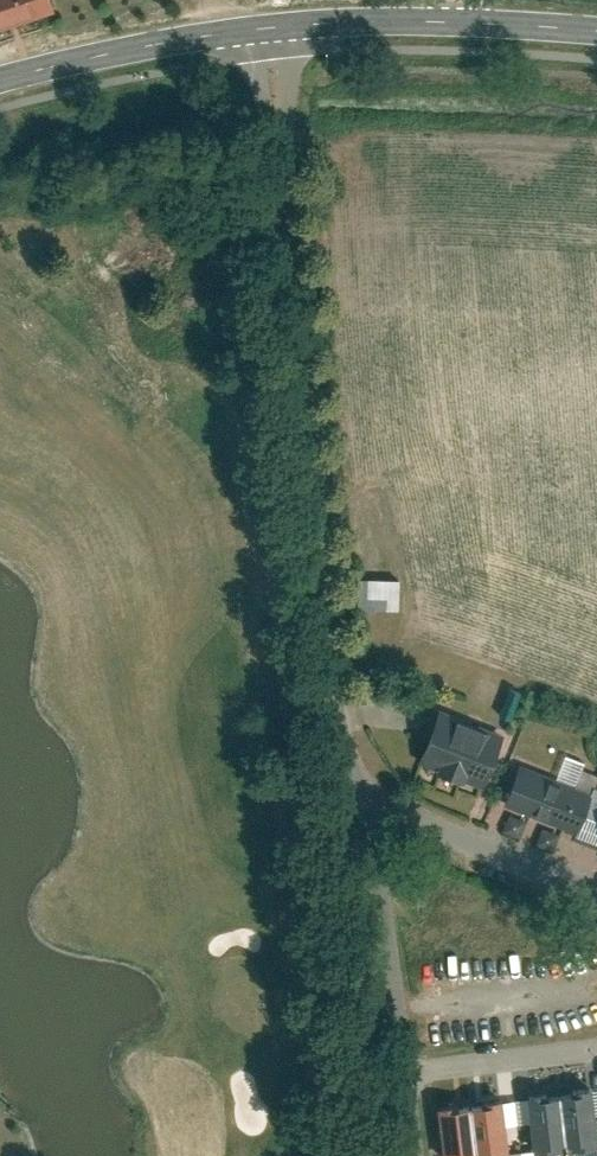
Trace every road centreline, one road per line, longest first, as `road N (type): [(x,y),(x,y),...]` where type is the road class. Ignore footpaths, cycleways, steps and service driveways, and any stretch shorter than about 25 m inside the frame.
road 1 (residential): [(288,21),(353,766),(368,806)]
road 2 (tertiary): [(596,28),(288,21)]
road 3 (tertiary): [(288,21),(0,77)]
road 4 (residential): [(368,806),(400,1074)]
road 5 (residential): [(368,806),(596,896)]
road 6 (residential): [(400,1074),(596,1049)]

